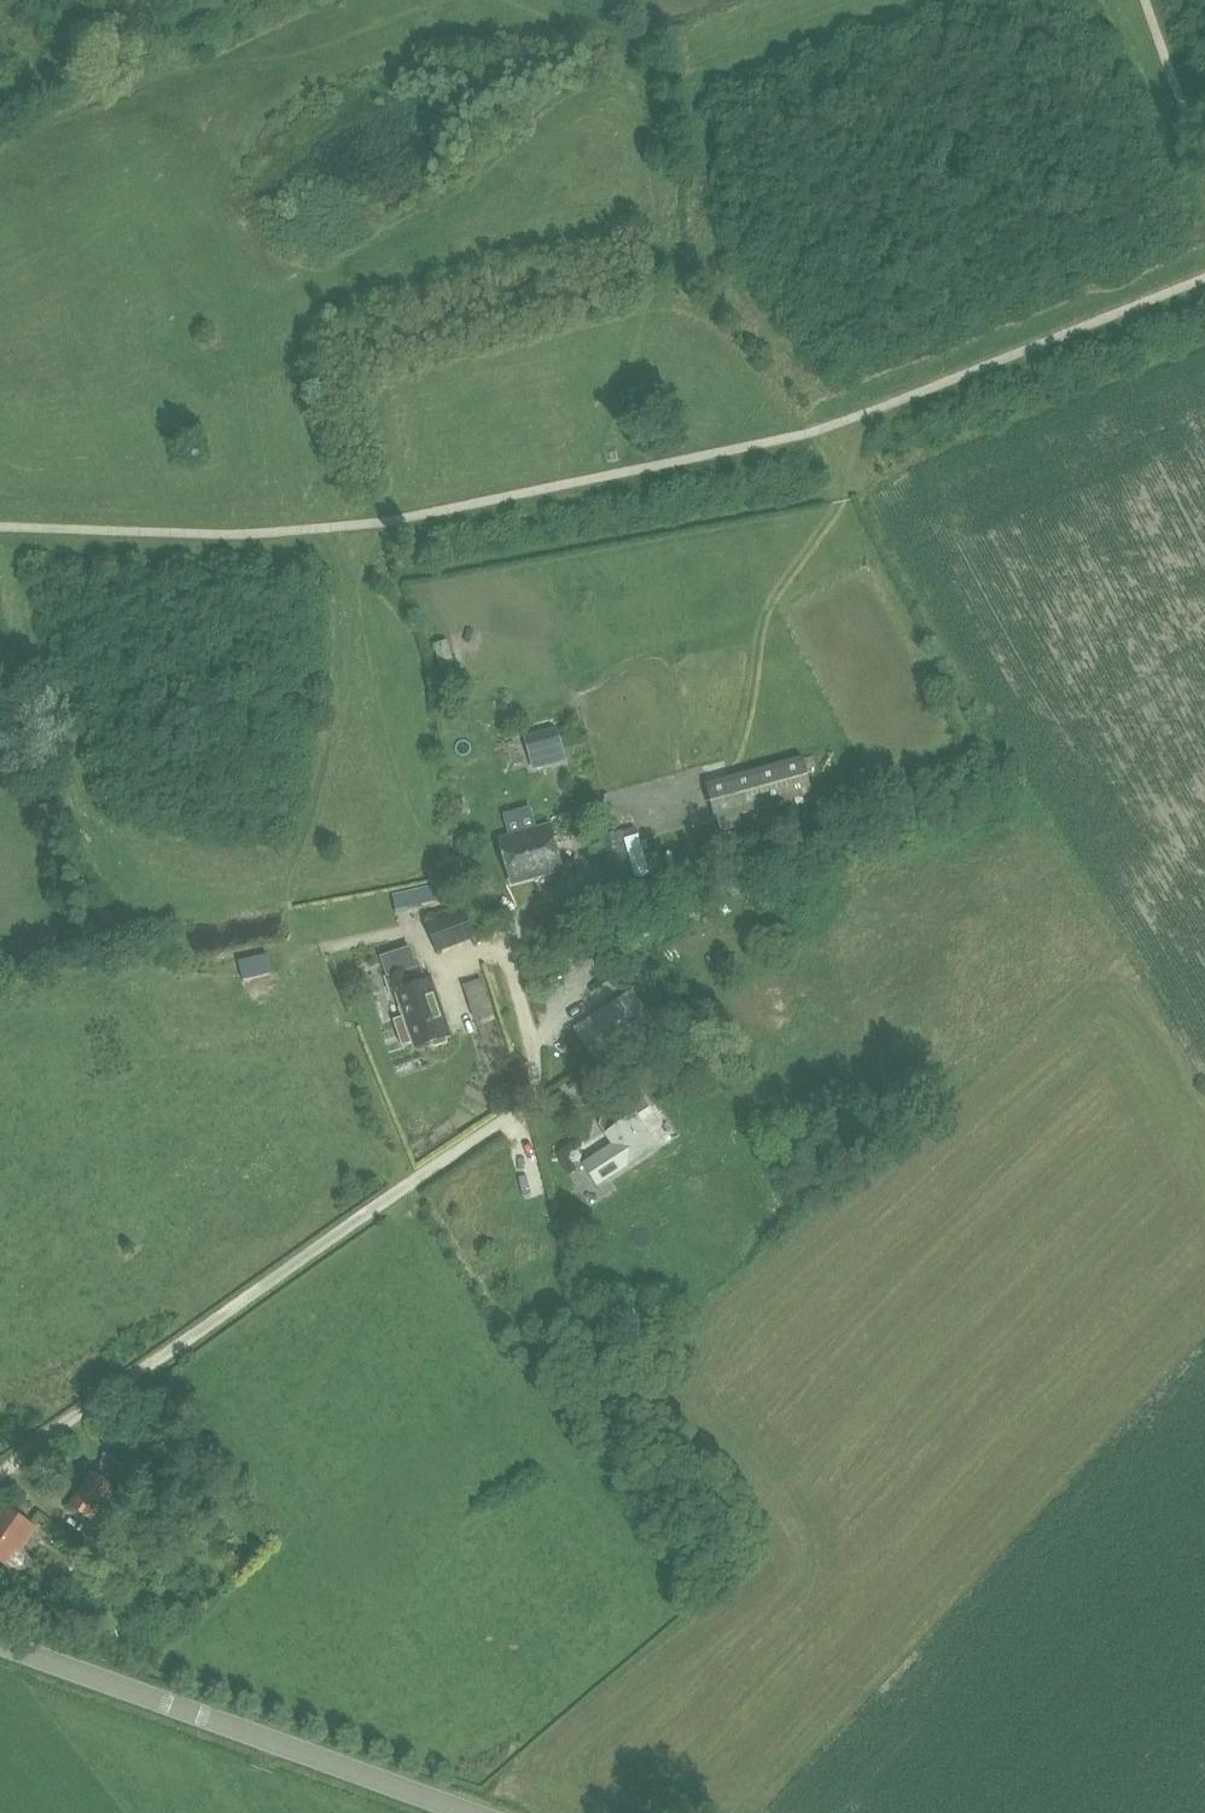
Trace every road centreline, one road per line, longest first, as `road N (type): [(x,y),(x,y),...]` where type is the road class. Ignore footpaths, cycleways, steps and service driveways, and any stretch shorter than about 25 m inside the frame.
road 1 (unclassified): [(466,1812),(0,1645)]

